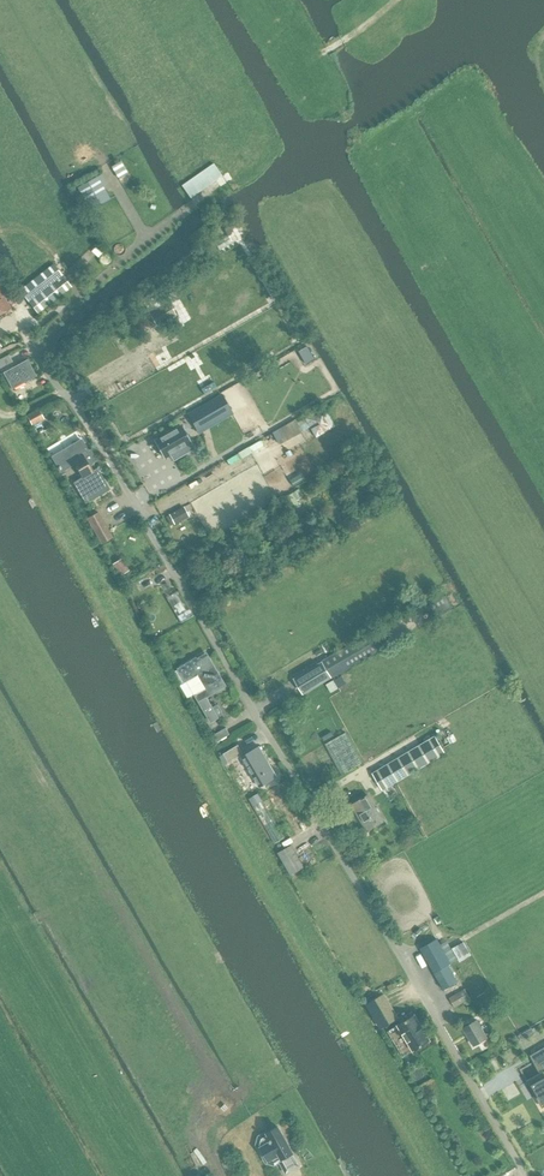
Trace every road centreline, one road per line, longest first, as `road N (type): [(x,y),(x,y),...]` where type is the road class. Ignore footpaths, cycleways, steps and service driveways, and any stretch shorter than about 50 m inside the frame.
road 1 (residential): [(526,1175),(83,419),(36,357),(60,317)]
road 2 (track): [(114,899),(225,1098),(201,1142),(220,1175)]
road 3 (track): [(161,482),(184,479),(262,432),(236,389),(293,355)]
road 4 (track): [(73,405),(171,337),(181,313),(172,296)]

